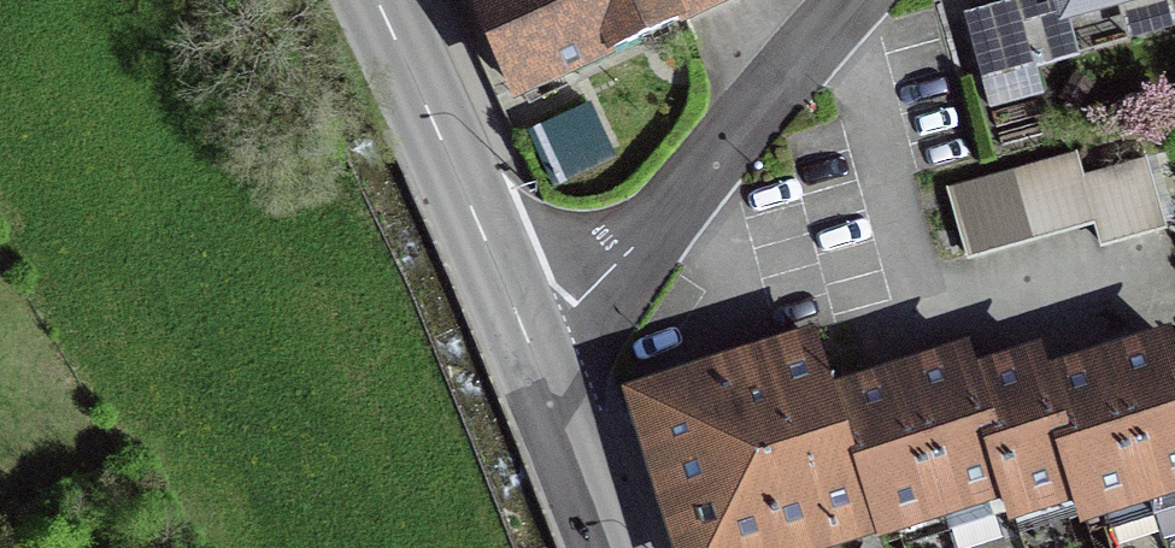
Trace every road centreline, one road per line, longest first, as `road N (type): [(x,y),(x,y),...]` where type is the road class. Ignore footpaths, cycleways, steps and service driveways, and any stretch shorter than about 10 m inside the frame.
road 1 (residential): [(529,339),(659,224),(856,0)]
road 2 (secondary): [(529,339),(376,0)]
road 3 (secondary): [(606,547),(529,339)]

